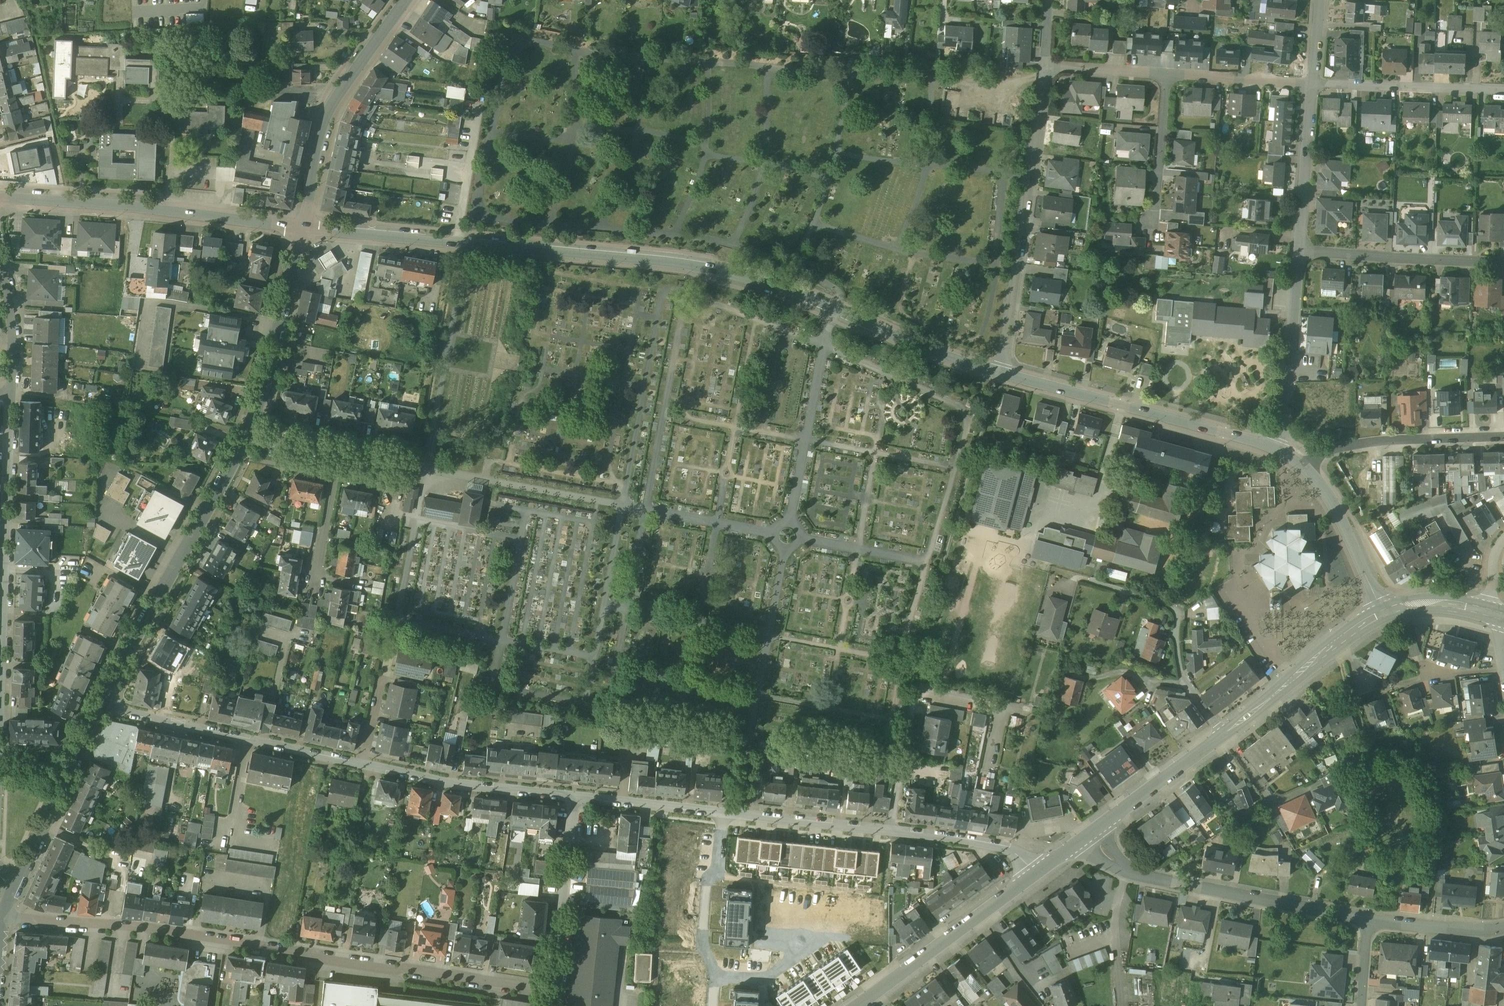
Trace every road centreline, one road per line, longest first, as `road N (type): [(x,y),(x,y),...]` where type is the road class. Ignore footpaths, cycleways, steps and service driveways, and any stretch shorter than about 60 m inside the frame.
road 1 (residential): [(305,227),(682,262),(776,287),(1000,371)]
road 2 (residential): [(551,991),(144,927),(4,917)]
road 3 (residential): [(101,702),(361,765),(573,797)]
road 4 (residential): [(0,729),(15,393)]
road 5 (residential): [(1046,67),(1000,371)]
road 6 (residential): [(0,198),(305,227)]
road 7 (residential): [(101,702),(247,435)]
road 8 (residential): [(1368,921),(1141,874),(1089,835)]
road 9 (residential): [(1000,371),(1279,449)]
road 10 (residential): [(305,227),(324,121),(403,0)]
road 11 (residential): [(1224,736),(1181,670),(1176,608),(1077,578)]
road 12 (tertiary): [(858,1005),(1037,873)]
road 13 (residential): [(716,975),(765,979),(815,941),(759,933),(761,881)]
road 14 (residential): [(247,435),(305,227)]
road 15 (residential): [(890,830),(913,692),(982,705)]
road 16 (residential): [(1305,468),(1327,451),(1375,438),(1503,433)]
road 17 (tertiary): [(1224,736),(1385,610)]
road 18 (residential): [(1300,252),(1503,261)]
road 19 (residential): [(16,886),(101,702)]
road 20 (residential): [(1300,252),(1279,449)]
road 21 (residential): [(573,797),(551,991)]
road 22 (residential): [(1503,90),(1311,83)]
road 23 (residential): [(1311,83),(1300,252)]
road 24 (tertiary): [(1089,835),(1224,736)]
road 25 (residential): [(724,813),(890,830)]
road 26 (residential): [(1305,468),(1323,488),(1385,610)]
road 27 (residential): [(890,830),(990,844),(1037,873)]
road 28 (residential): [(573,797),(724,813)]
road 29 (residential): [(1165,75),(1150,224)]
road 30 (residential): [(1311,83),(1165,75)]
road 31 (residential): [(15,393),(18,316),(0,255)]
road 32 (residential): [(1503,927),(1368,921)]
road 33 (residential): [(341,454),(316,579)]

